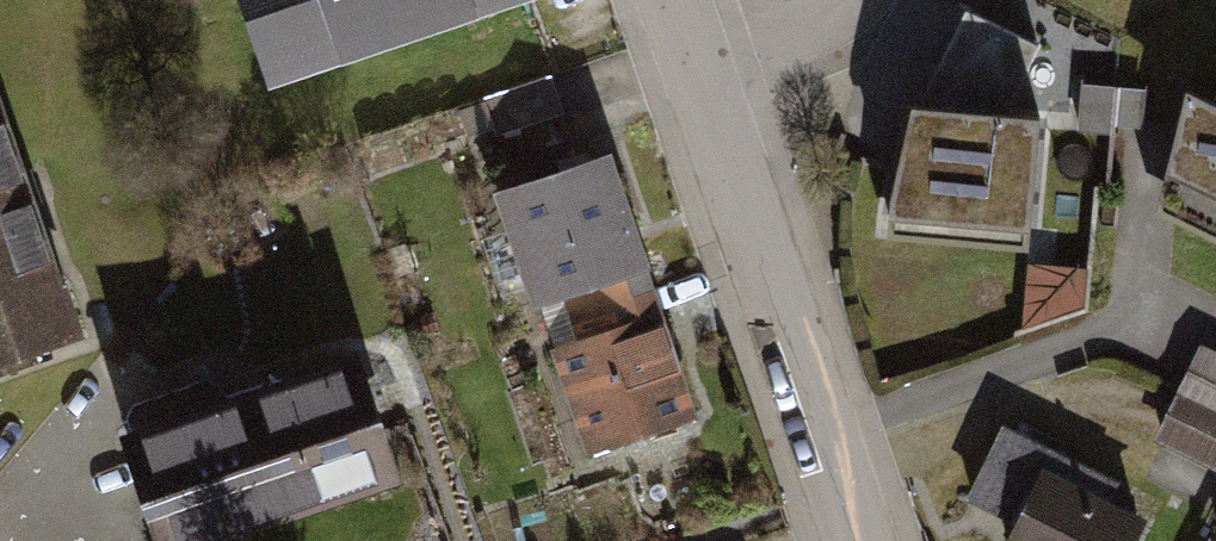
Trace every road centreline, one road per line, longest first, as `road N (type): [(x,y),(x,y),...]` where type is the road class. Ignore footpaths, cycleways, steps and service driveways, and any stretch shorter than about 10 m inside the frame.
road 1 (residential): [(697,66),(857,540)]
road 2 (residential): [(697,66),(853,17),(861,0)]

